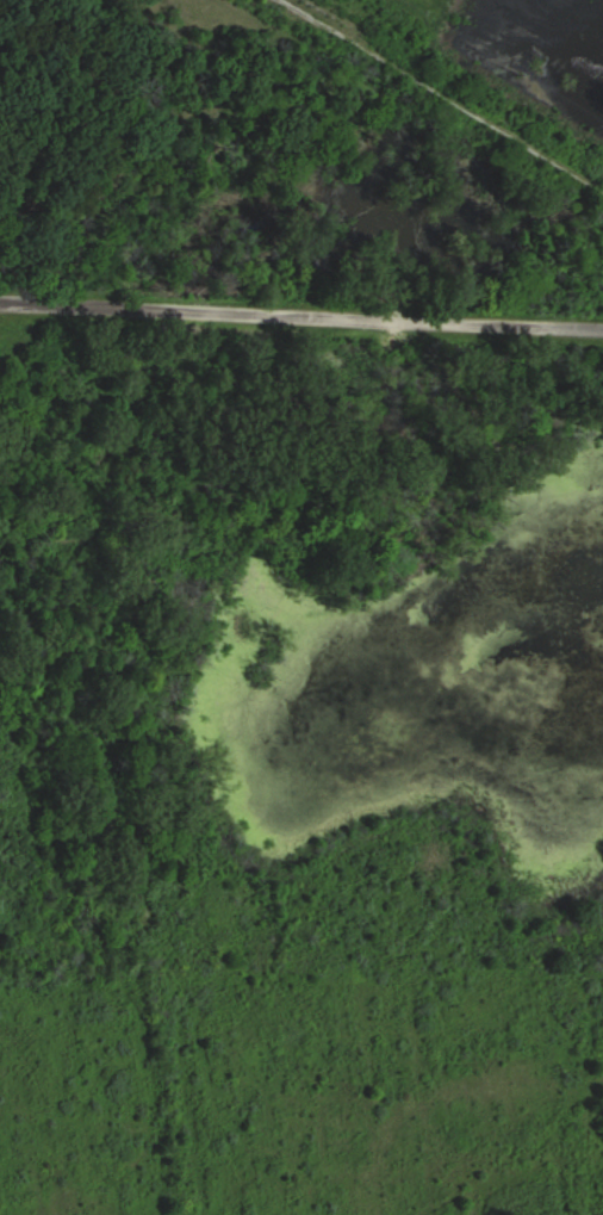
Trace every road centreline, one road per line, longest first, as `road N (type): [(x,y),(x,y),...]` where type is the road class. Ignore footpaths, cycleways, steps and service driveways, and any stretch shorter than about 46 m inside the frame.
road 1 (residential): [(602,330),(272,322),(0,303)]

